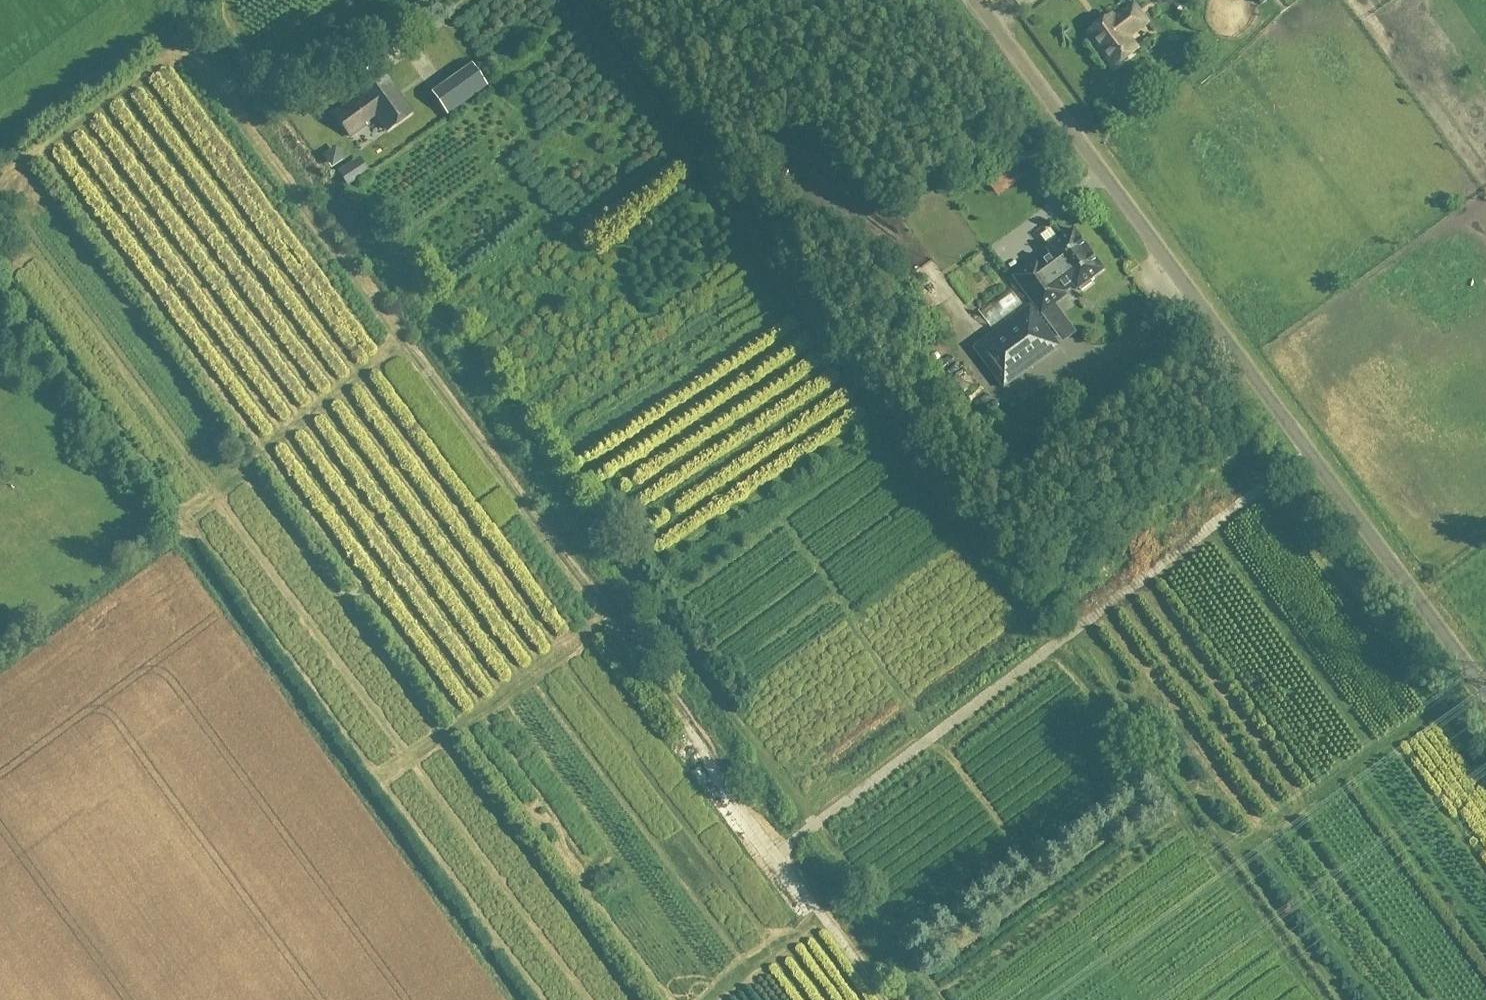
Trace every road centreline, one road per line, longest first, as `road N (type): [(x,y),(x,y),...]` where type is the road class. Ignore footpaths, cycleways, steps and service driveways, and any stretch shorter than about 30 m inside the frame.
road 1 (track): [(230,109),(882,999)]
road 2 (unclassified): [(1485,692),(977,0)]
road 3 (track): [(1310,453),(776,856)]

